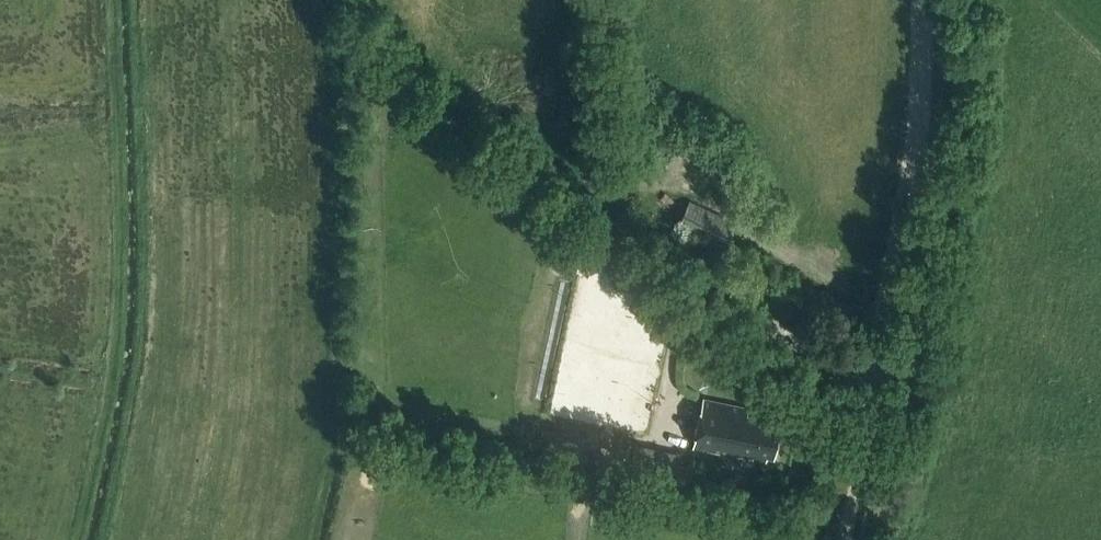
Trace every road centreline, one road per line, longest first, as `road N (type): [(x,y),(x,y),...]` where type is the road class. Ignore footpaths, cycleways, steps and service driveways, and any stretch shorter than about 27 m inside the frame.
road 1 (track): [(926,0),(917,158),(843,539)]

